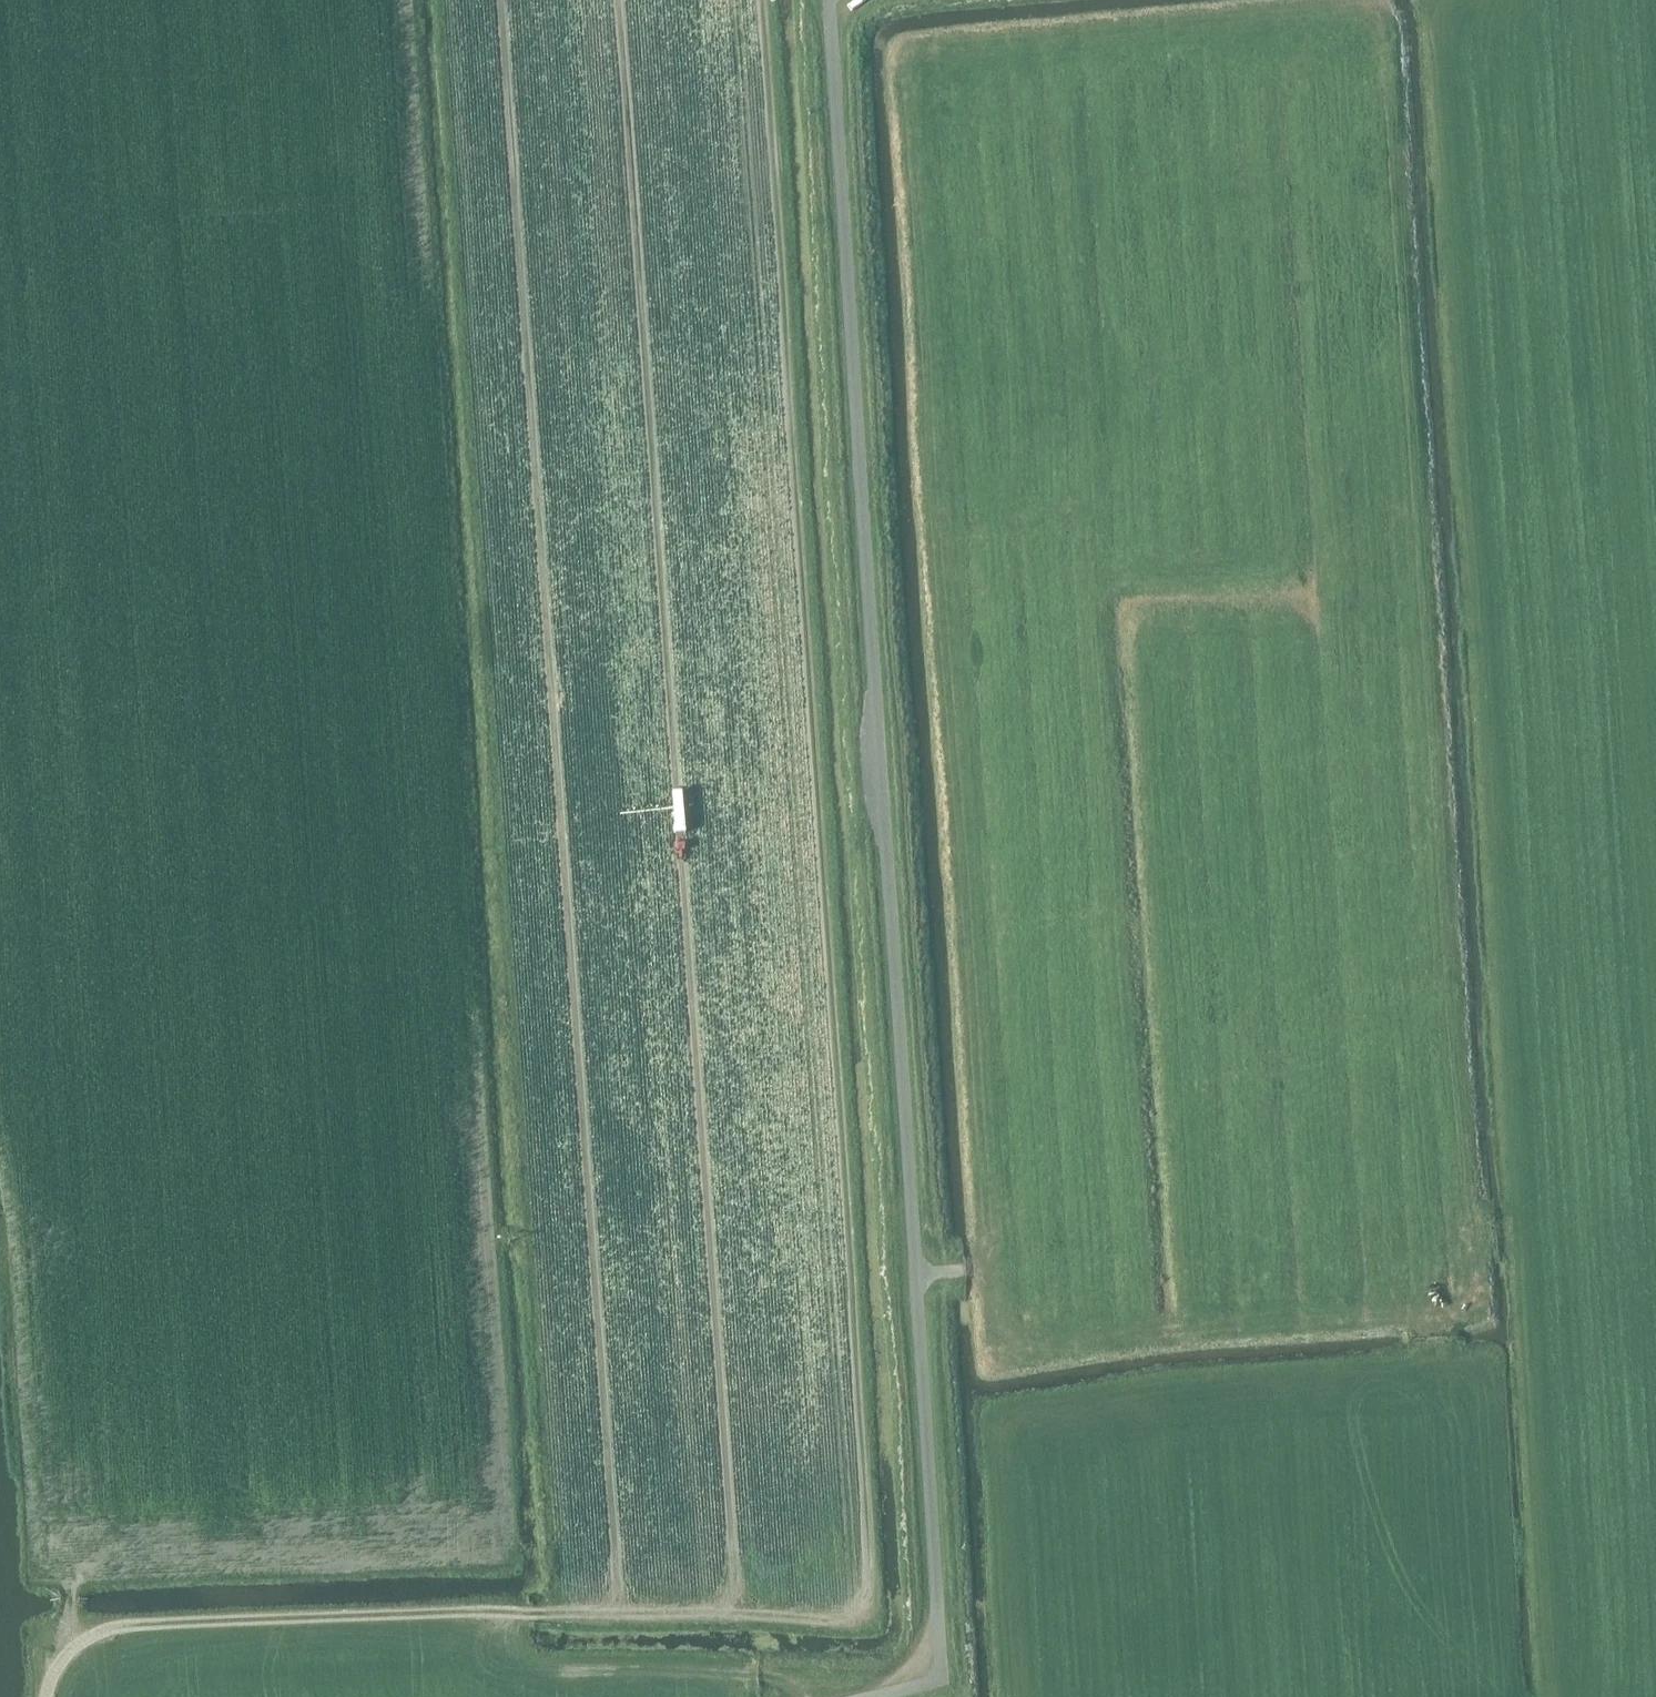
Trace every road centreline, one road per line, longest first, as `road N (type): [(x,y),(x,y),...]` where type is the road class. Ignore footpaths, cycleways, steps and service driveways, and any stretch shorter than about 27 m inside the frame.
road 1 (track): [(34,1696),(45,1664),(83,1630),(442,1608),(523,1611)]

